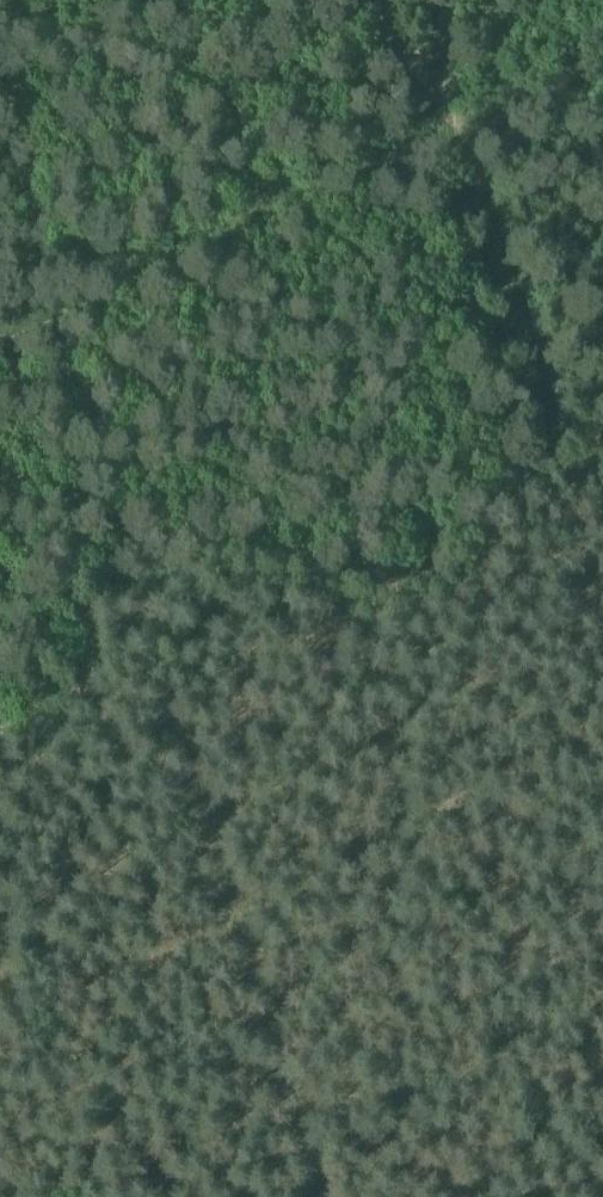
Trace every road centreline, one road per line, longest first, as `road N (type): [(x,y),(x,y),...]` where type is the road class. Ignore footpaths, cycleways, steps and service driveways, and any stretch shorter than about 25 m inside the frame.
road 1 (track): [(337,1196),(246,899)]

